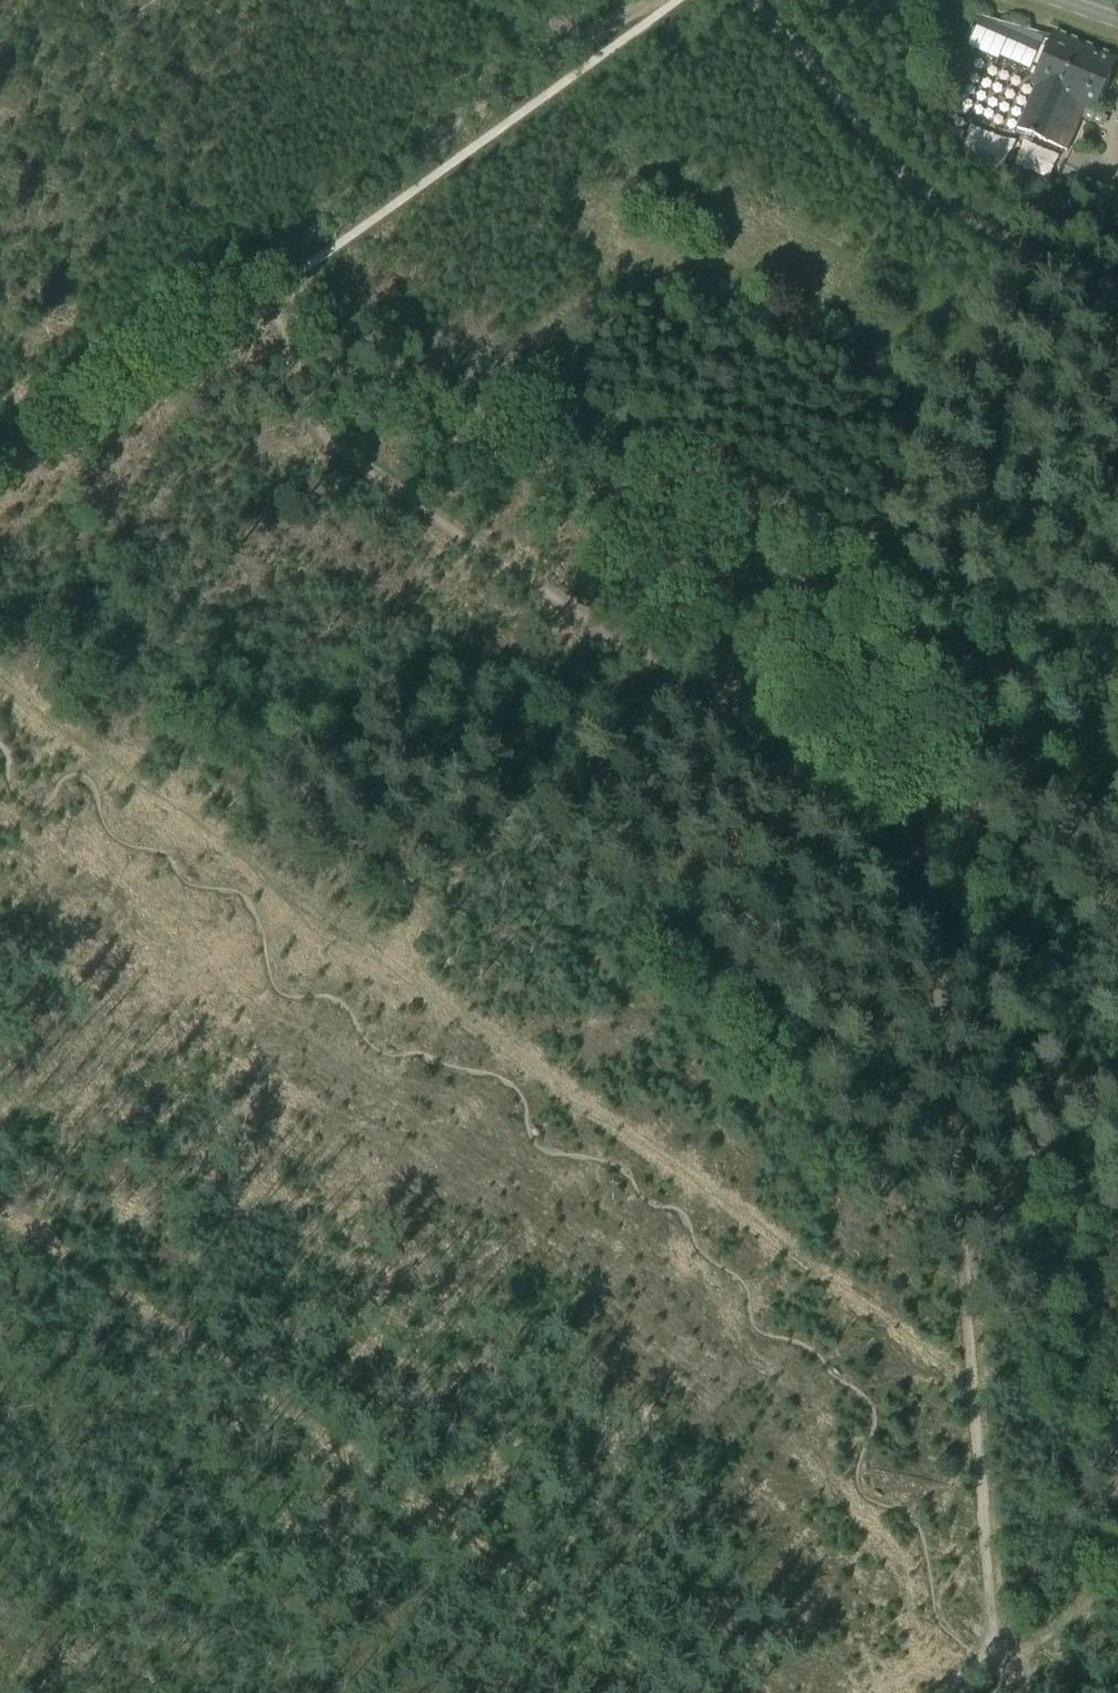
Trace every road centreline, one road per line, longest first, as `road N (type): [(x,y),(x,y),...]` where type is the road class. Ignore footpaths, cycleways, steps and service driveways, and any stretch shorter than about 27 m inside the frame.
road 1 (track): [(293,245),(651,0)]
road 2 (track): [(0,448),(293,245)]

